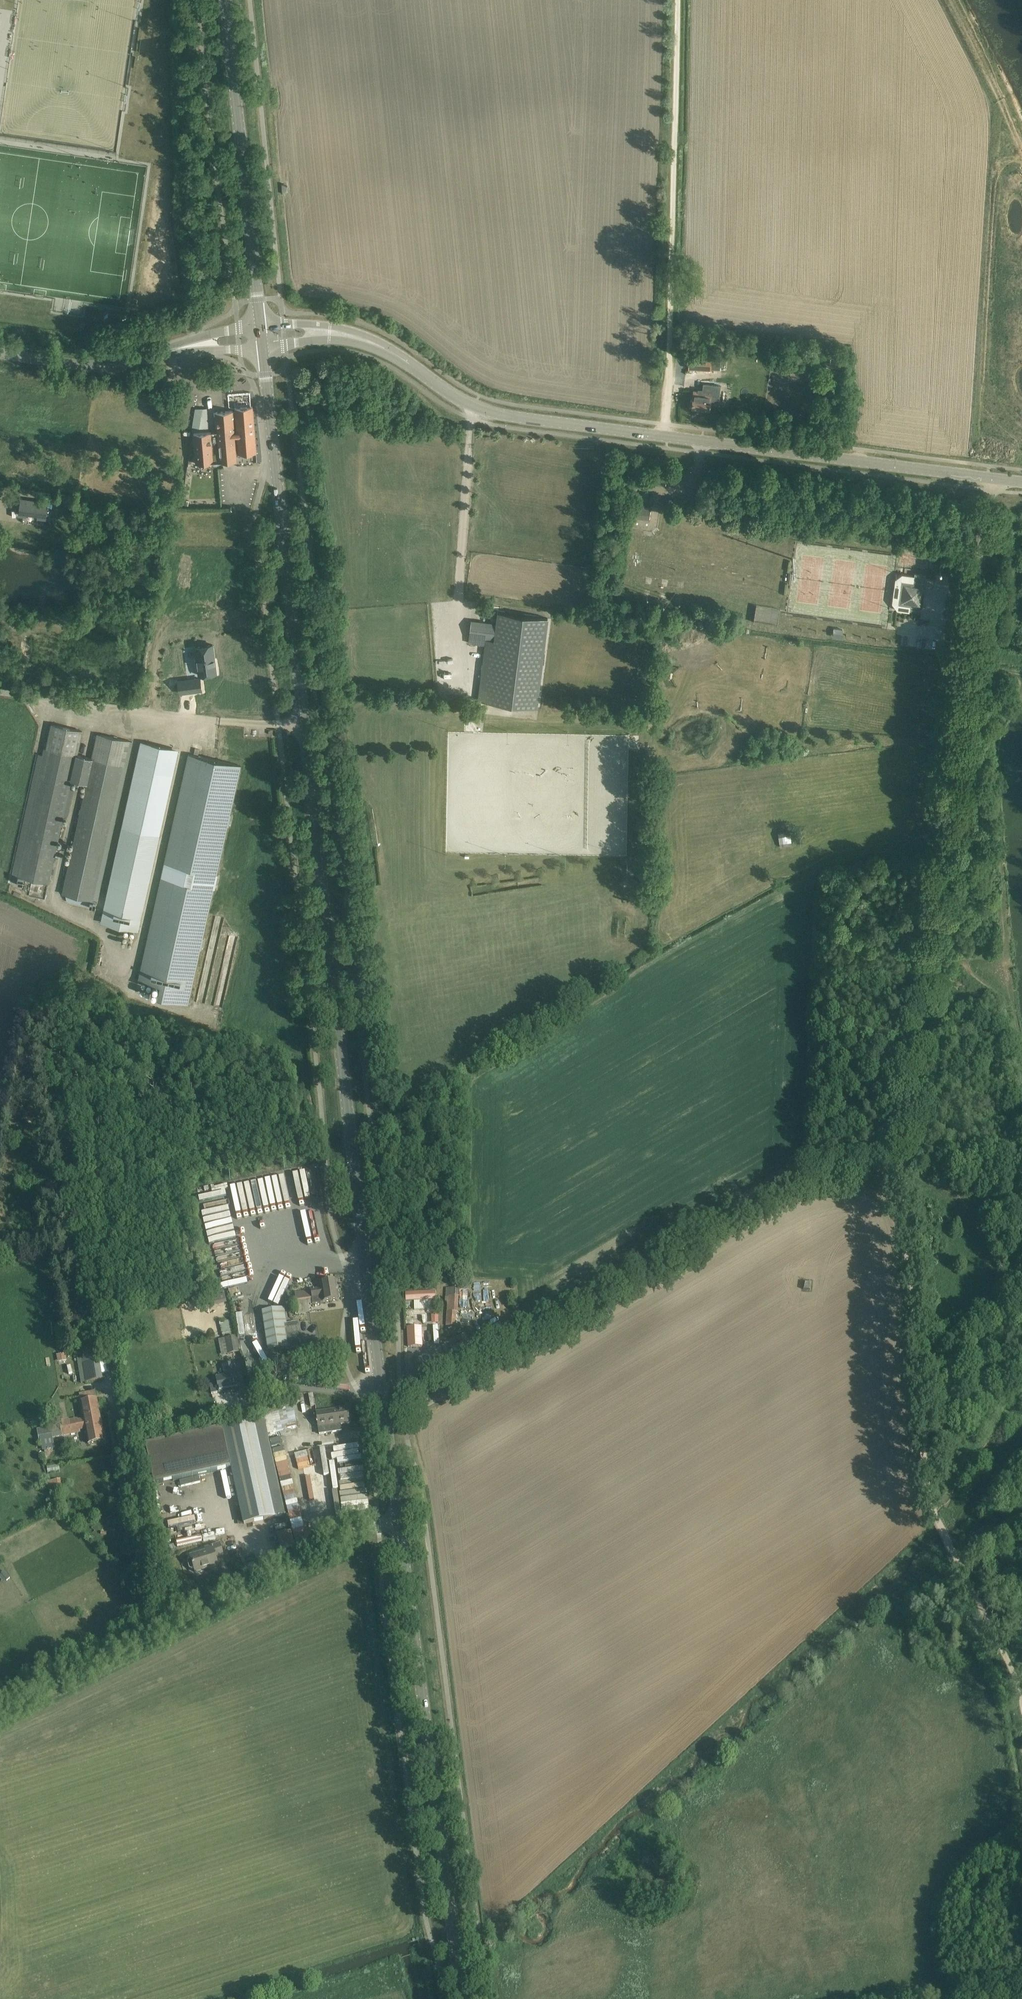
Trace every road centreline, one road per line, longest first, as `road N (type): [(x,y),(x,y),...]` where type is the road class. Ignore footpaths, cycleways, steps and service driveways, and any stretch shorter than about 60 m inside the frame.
road 1 (tertiary): [(387,1424),(304,723)]
road 2 (unclassified): [(904,1170),(990,478)]
road 3 (tertiary): [(990,478),(500,414),(409,363)]
road 4 (unclassified): [(387,1424),(776,1193),(835,1174),(904,1170)]
road 5 (tertiary): [(461,1998),(399,1518)]
road 6 (track): [(666,424),(676,0)]
road 7 (tertiary): [(304,723),(263,347)]
road 8 (unclassified): [(935,1516),(914,1364),(904,1170)]
road 9 (tertiary): [(261,326),(223,0)]
road 10 (unclassified): [(173,1628),(120,1434),(103,1328)]
road 11 (unclassified): [(304,723),(202,720),(0,692)]
road 12 (unclassified): [(173,1628),(399,1518)]
road 13 (unclassified): [(0,1714),(173,1628)]
road 14 (track): [(1021,1741),(1013,1680),(960,1564)]
road 15 (tertiary): [(409,363),(342,327),(261,326)]
road 16 (tertiary): [(263,347),(340,340),(409,363)]
road 17 (unclassified): [(142,360),(91,367),(0,353)]
road 18 (unclassified): [(261,326),(193,337),(142,360)]
road 19 (unclassified): [(142,360),(263,347)]

